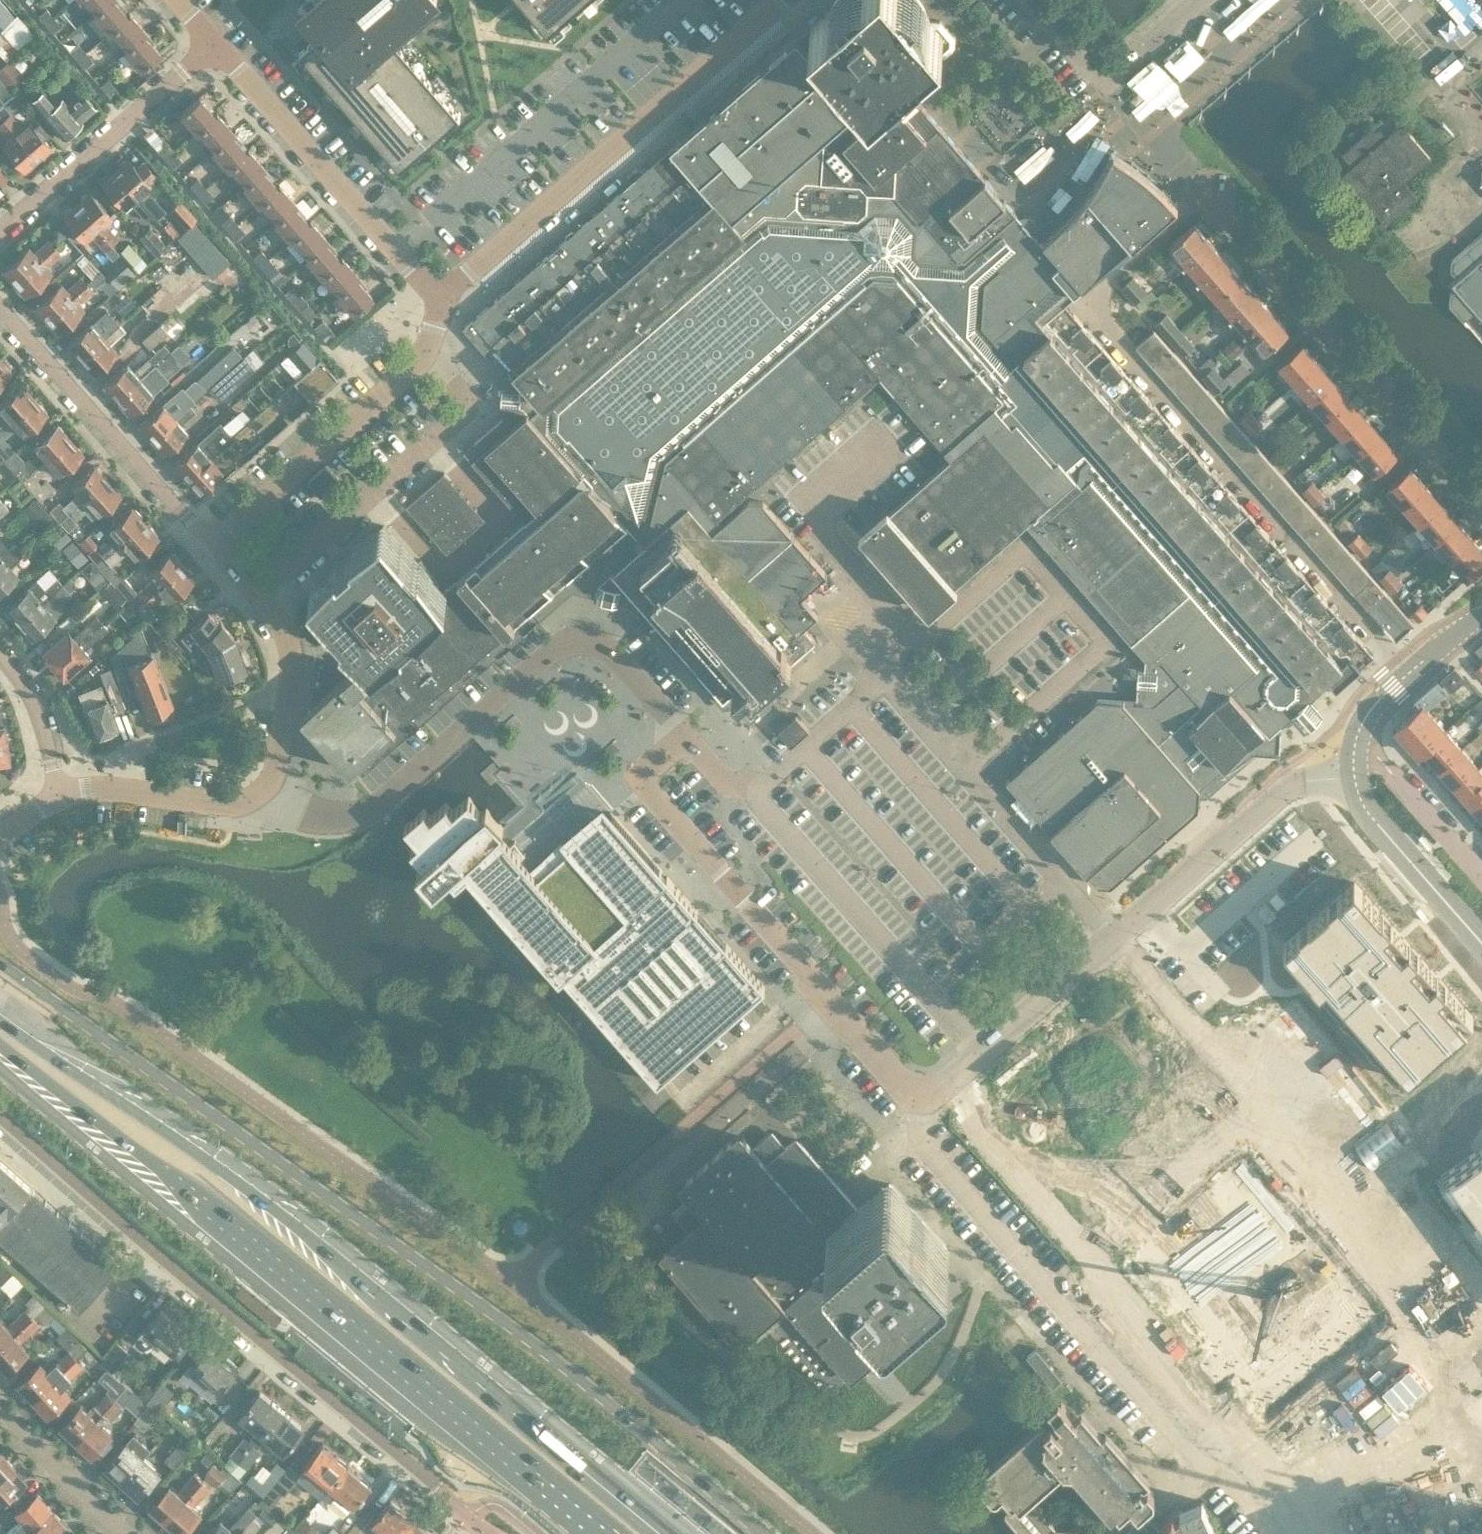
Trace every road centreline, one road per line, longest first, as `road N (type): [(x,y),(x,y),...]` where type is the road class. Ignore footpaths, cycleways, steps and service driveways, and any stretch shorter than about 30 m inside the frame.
road 1 (tertiary): [(772,1533),(419,1261),(0,965)]
road 2 (residential): [(828,999),(647,789),(646,773),(684,740),(604,646),(581,640),(552,651),(365,813),(316,815),(263,795)]
road 3 (primary): [(659,1533),(290,1222),(0,1022)]
road 4 (primary): [(0,1054),(590,1533)]
road 5 (residential): [(1409,674),(1081,299),(1202,193)]
road 6 (residential): [(0,1116),(490,1533)]
road 7 (residential): [(1481,1396),(1399,1311),(1318,1206),(1248,1092),(1112,939)]
road 8 (residential): [(1198,1462),(914,1138),(913,1097)]
road 9 (residential): [(436,297),(783,0)]
road 10 (residential): [(1481,501),(1460,489),(1202,193)]
road 11 (residential): [(214,544),(430,347),(436,297)]
road 12 (residential): [(436,297),(215,41)]
road 13 (residential): [(214,544),(0,309)]
road 14 (residential): [(1112,939),(1265,800),(1298,783),(1354,771)]
road 15 (residential): [(0,227),(215,41)]
road 16 (residential): [(263,795),(287,707),(291,650),(265,598),(214,544)]
road 17 (residential): [(913,1097),(1112,939)]
road 18 (unclassified): [(1481,941),(1364,807),(1354,771)]
road 19 (residential): [(55,794),(110,787),(221,803),(263,795)]
road 20 (residential): [(119,1533),(0,1409)]
road 21 (residential): [(55,794),(31,696),(0,657)]
road 22 (residential): [(1481,879),(1393,778)]
road 23 (residential): [(828,999),(913,1097)]

